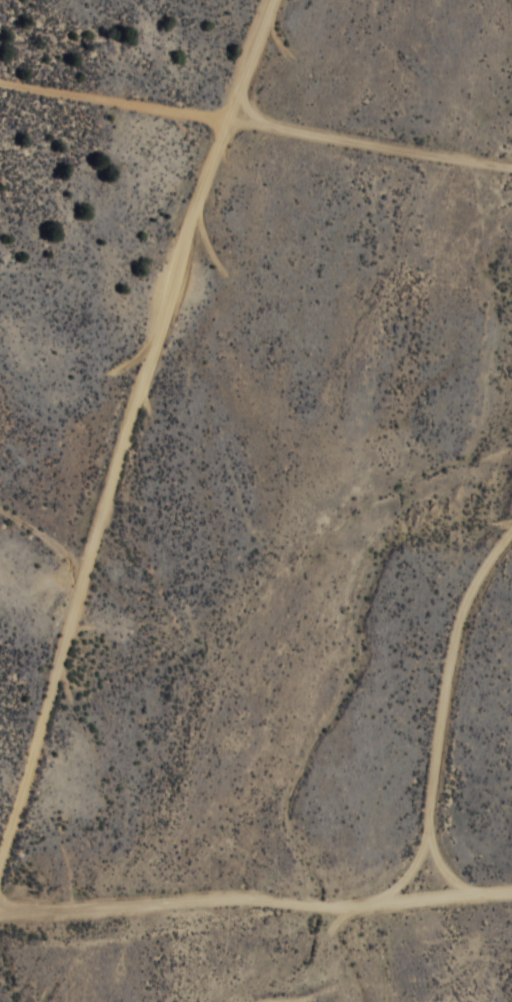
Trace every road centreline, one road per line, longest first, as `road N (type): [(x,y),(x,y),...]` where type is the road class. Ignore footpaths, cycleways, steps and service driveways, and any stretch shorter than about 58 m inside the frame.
road 1 (residential): [(0,934),(218,203),(305,0)]
road 2 (residential): [(0,122),(511,183)]
road 3 (residential): [(0,969),(511,974)]
road 4 (residential): [(362,0),(511,178)]
road 5 (residential): [(117,548),(0,485)]

